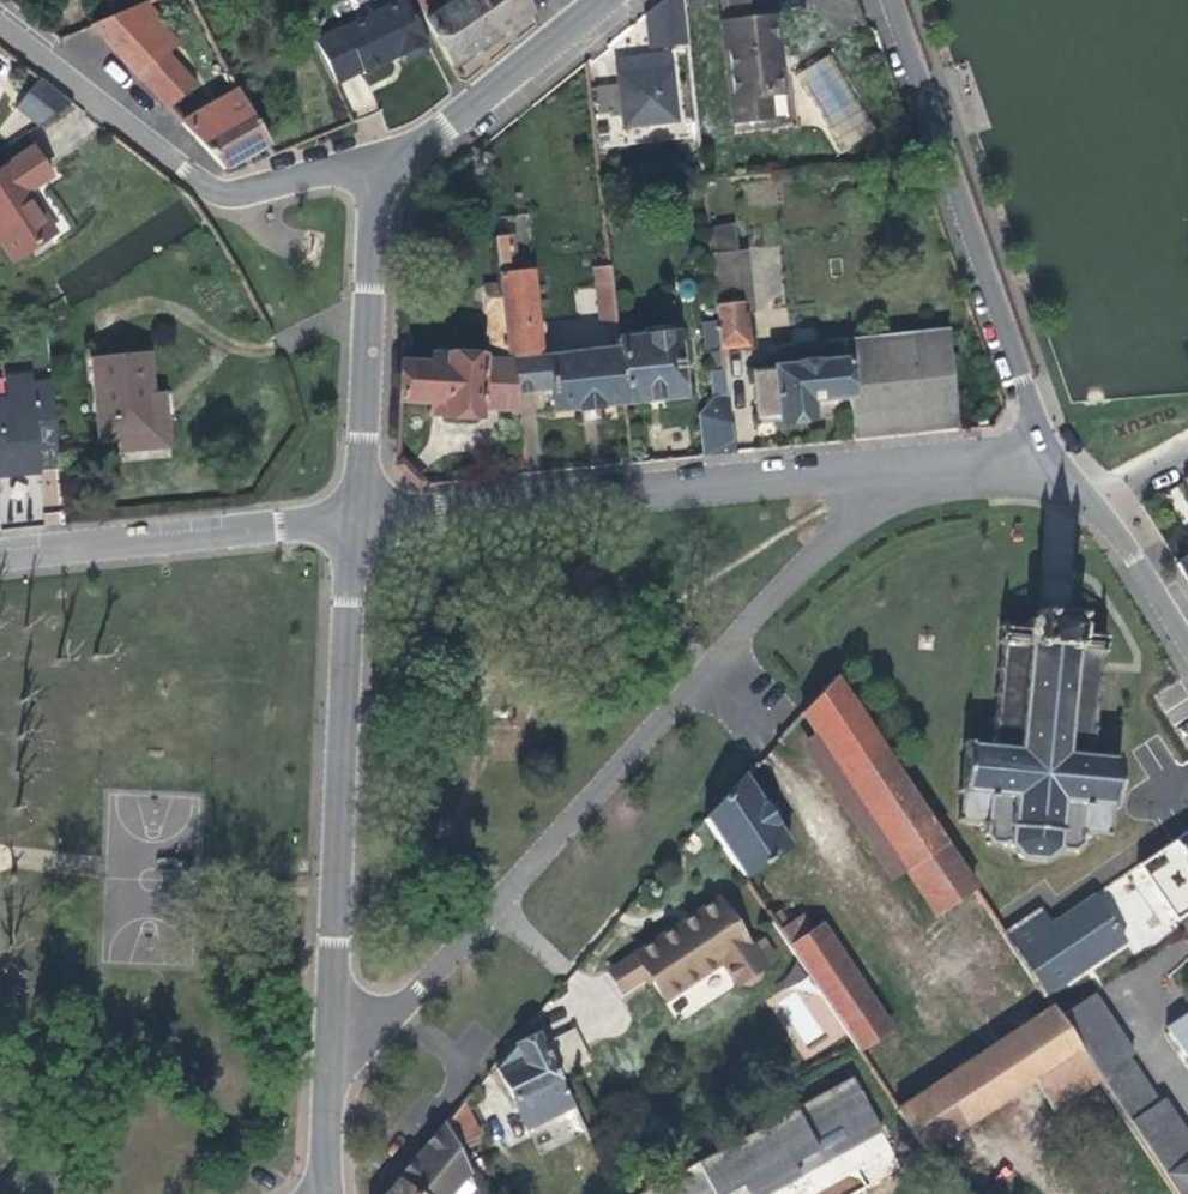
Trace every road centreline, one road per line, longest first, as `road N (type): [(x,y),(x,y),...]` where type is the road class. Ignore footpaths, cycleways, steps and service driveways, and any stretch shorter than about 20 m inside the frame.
road 1 (residential): [(330,1076),(759,610),(902,471)]
road 2 (tertiary): [(357,517),(330,1076)]
road 3 (residential): [(902,471),(357,517)]
road 4 (residential): [(898,0),(1047,453)]
road 5 (residential): [(0,20),(203,180),(229,191),(348,164),(391,163)]
road 6 (residential): [(357,517),(0,556)]
road 7 (tertiary): [(391,163),(372,281),(357,517)]
road 8 (tertiary): [(611,0),(391,163)]
road 9 (residential): [(1087,492),(1187,643)]
road 10 (residential): [(1047,453),(902,471)]
road 11 (residential): [(61,1193),(29,1166),(0,1088)]

